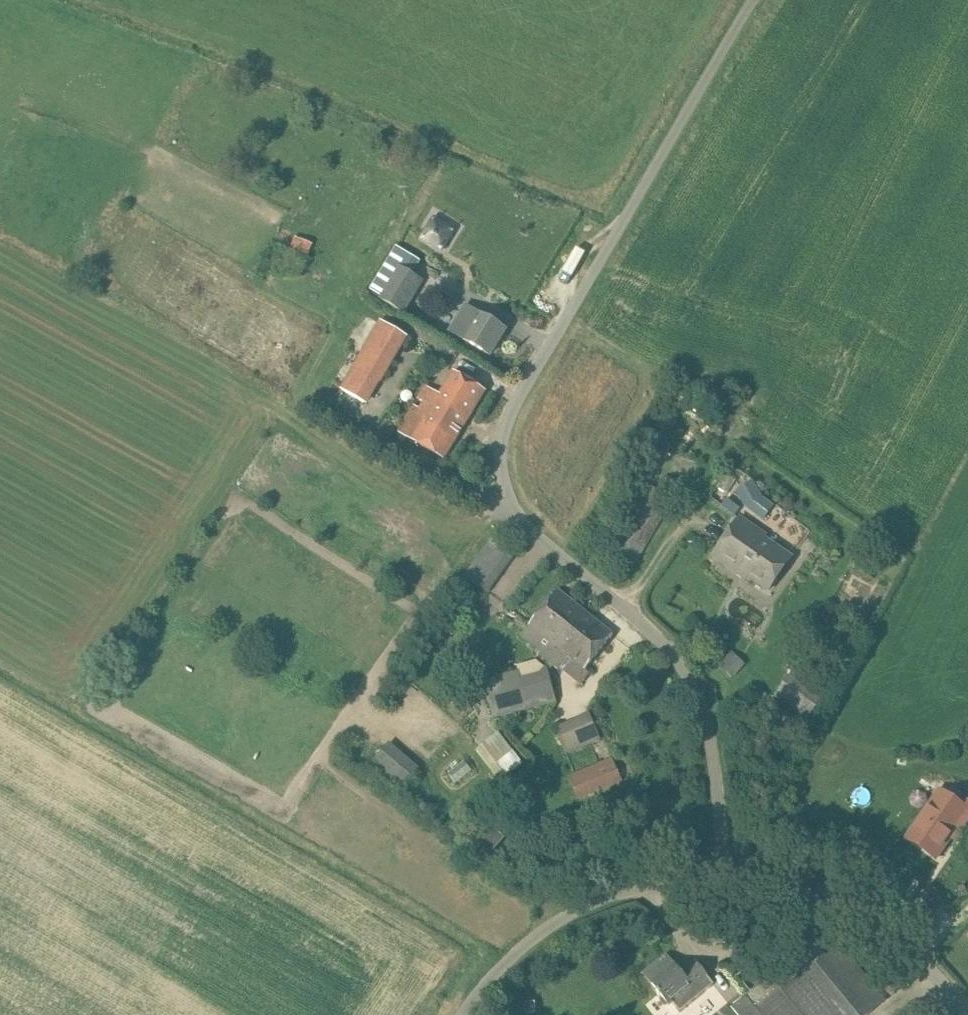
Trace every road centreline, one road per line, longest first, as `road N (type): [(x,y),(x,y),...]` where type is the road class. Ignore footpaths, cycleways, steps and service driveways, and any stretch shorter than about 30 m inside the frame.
road 1 (unclassified): [(730,878),(702,678),(672,630),(540,529),(519,502),(512,452),(523,387),(546,343),(754,0)]
road 2 (unclassified): [(466,1001),(544,925),(584,900),(679,879),(730,878)]
road 3 (unclassified): [(967,1014),(915,958),(870,925),(815,899),(730,878)]

